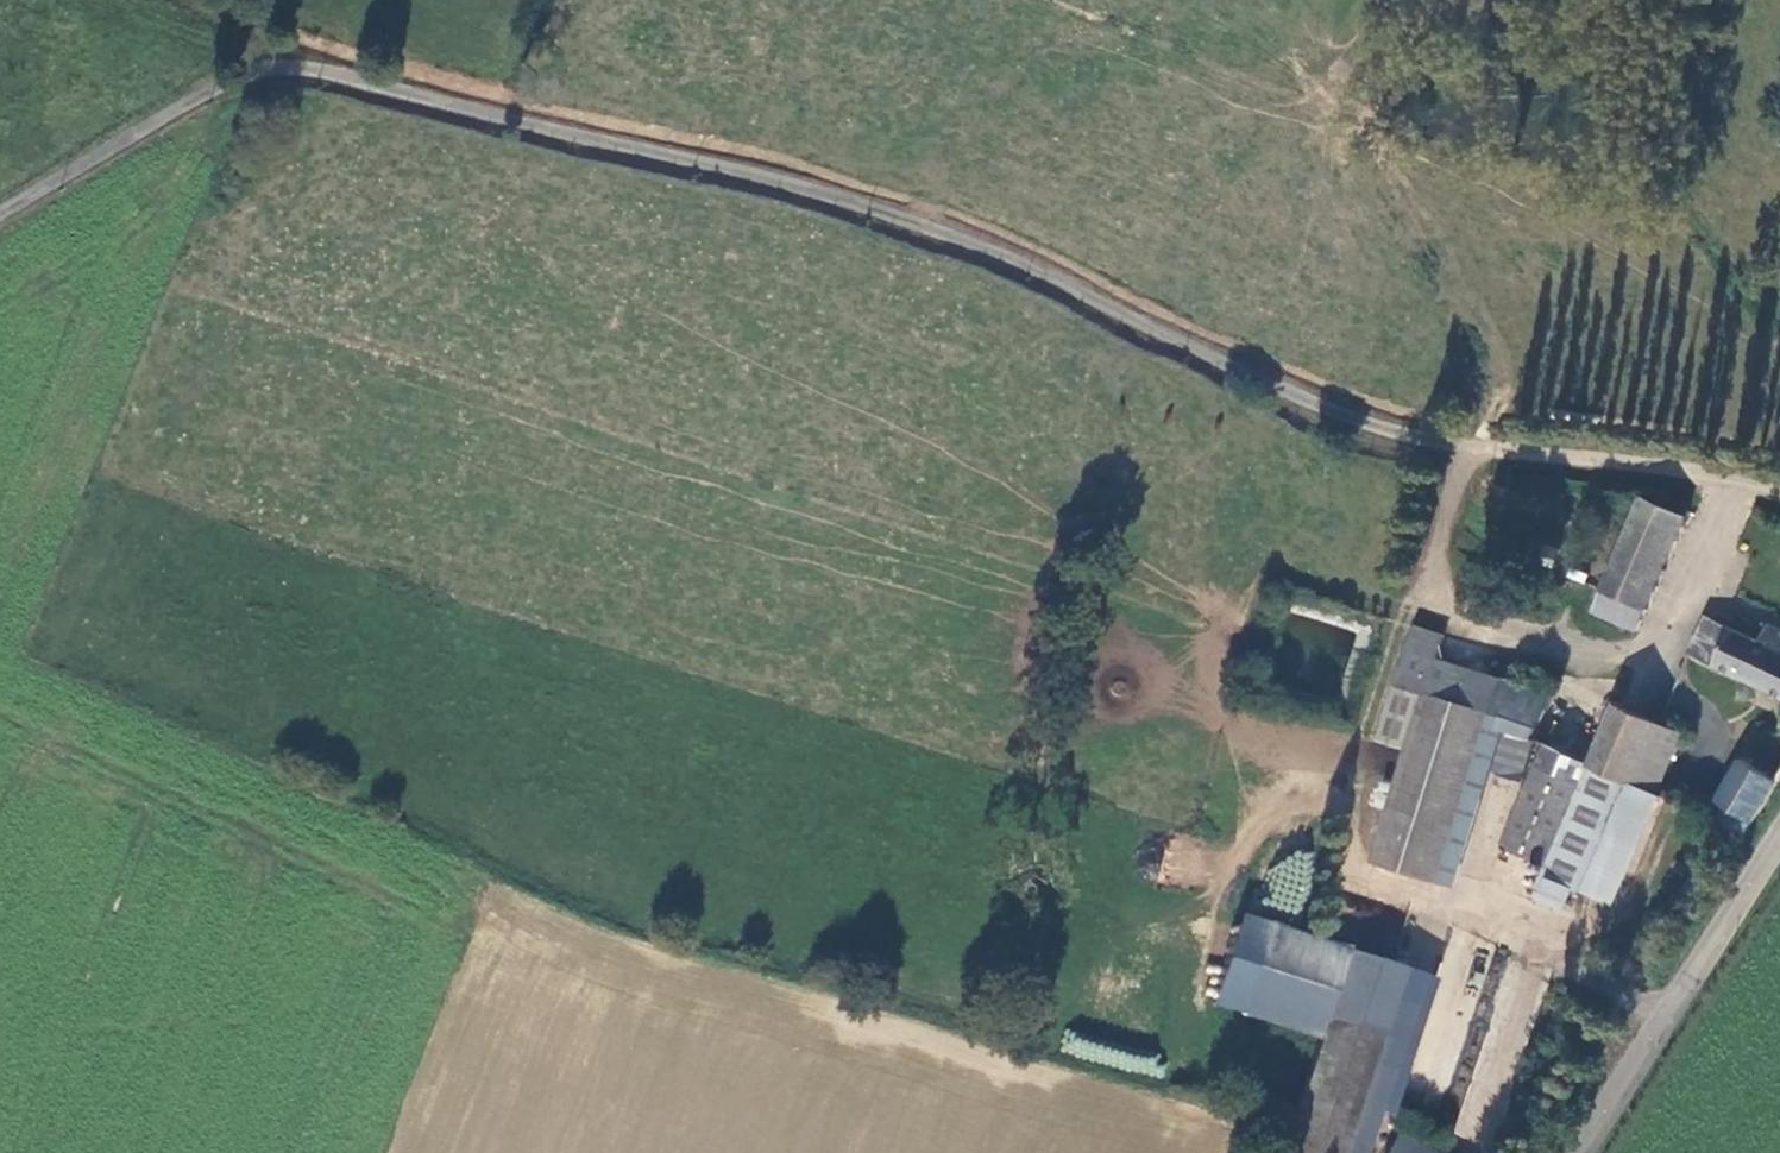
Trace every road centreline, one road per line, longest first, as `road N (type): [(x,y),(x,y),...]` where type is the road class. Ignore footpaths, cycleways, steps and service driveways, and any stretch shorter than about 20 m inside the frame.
road 1 (unclassified): [(1779,494),(1706,471),(1459,445),(1352,421),(1055,276),(941,230),(741,171),(331,73),(254,69),(0,209)]
road 2 (tertiary): [(1572,1152),(1779,836)]

